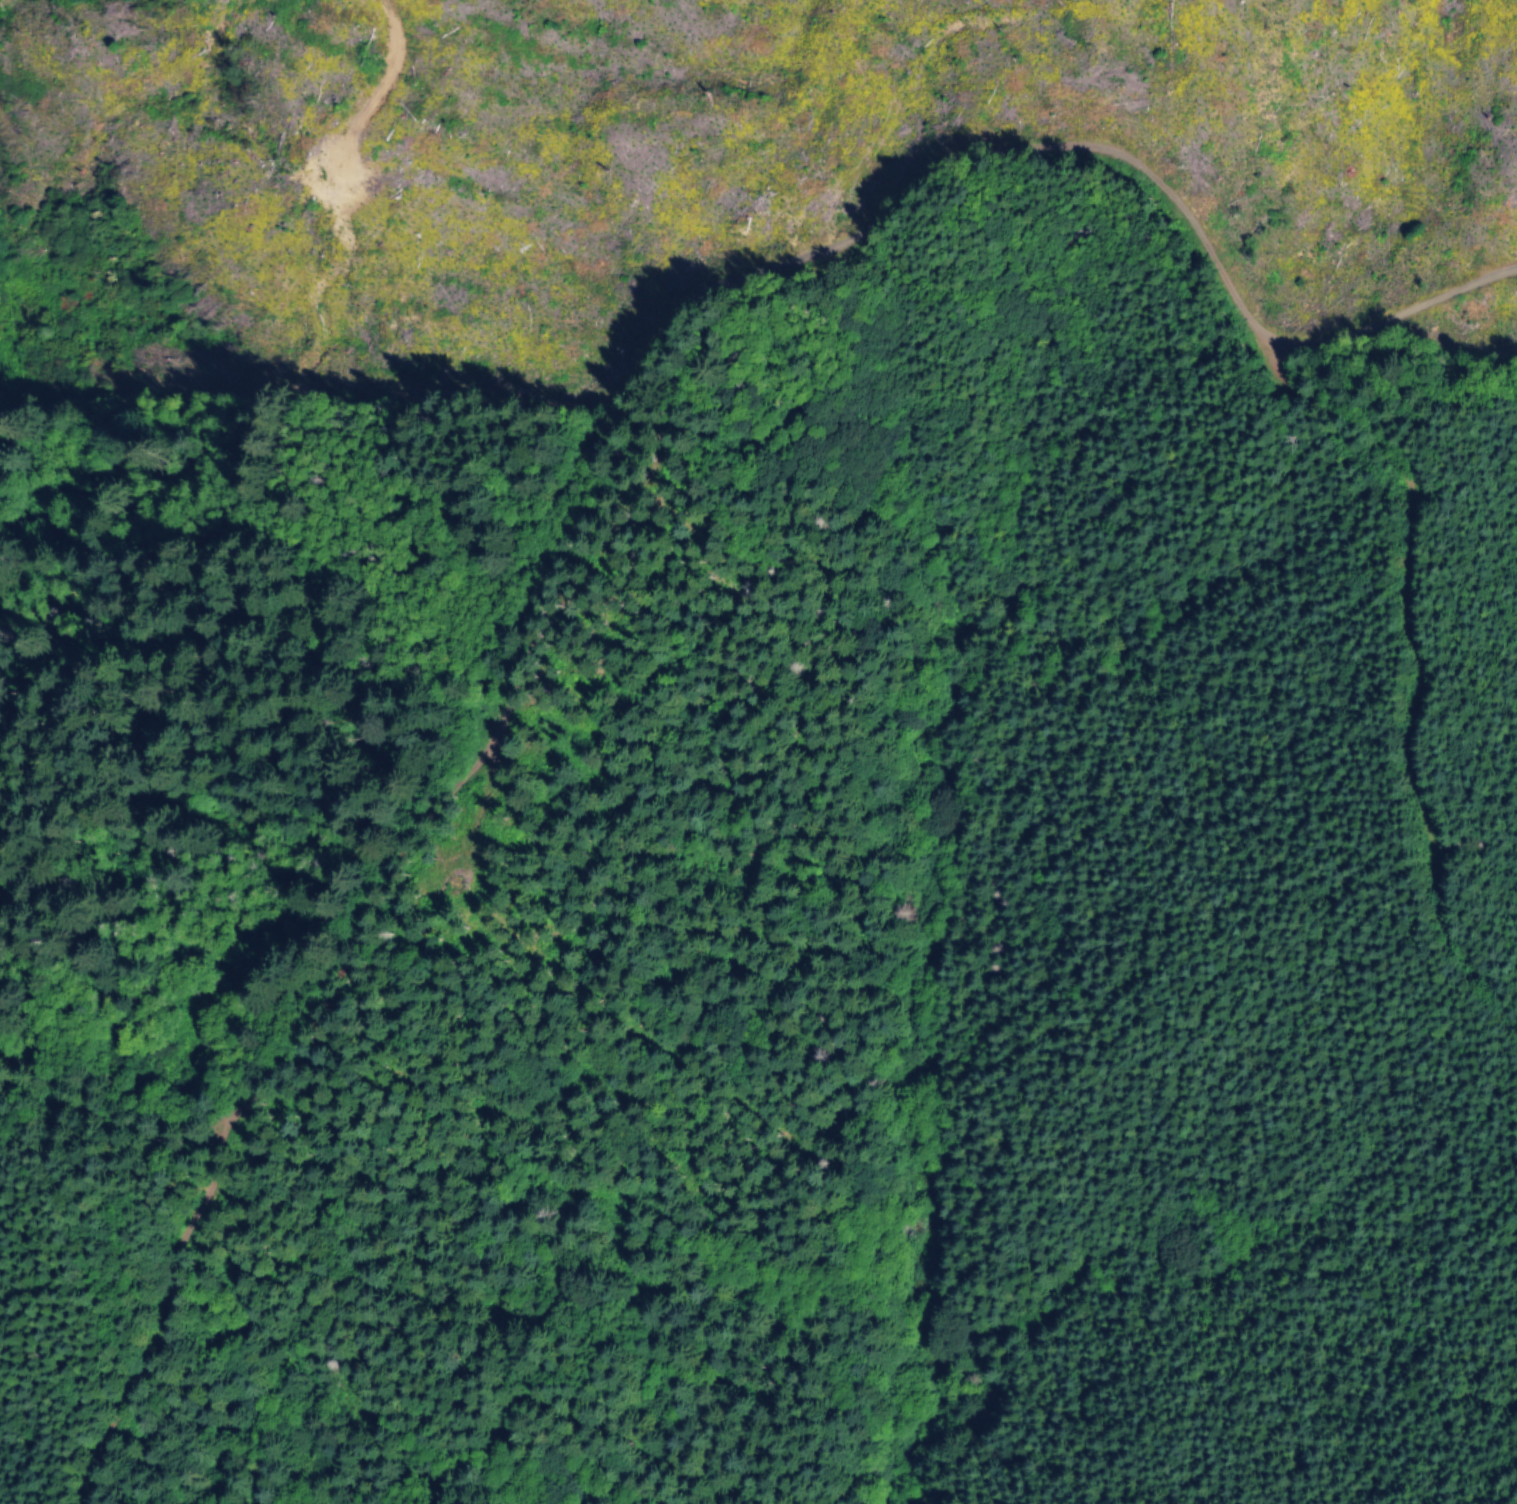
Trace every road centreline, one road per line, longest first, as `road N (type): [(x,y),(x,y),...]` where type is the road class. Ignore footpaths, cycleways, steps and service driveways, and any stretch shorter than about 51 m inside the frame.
road 1 (track): [(1516,241),(1393,288),(1244,275),(1198,176),(1094,108),(995,125),(736,247),(587,400),(429,735),(194,1043),(137,1232),(133,1443),(162,1503)]
road 2 (track): [(194,1043),(98,988),(0,976)]

